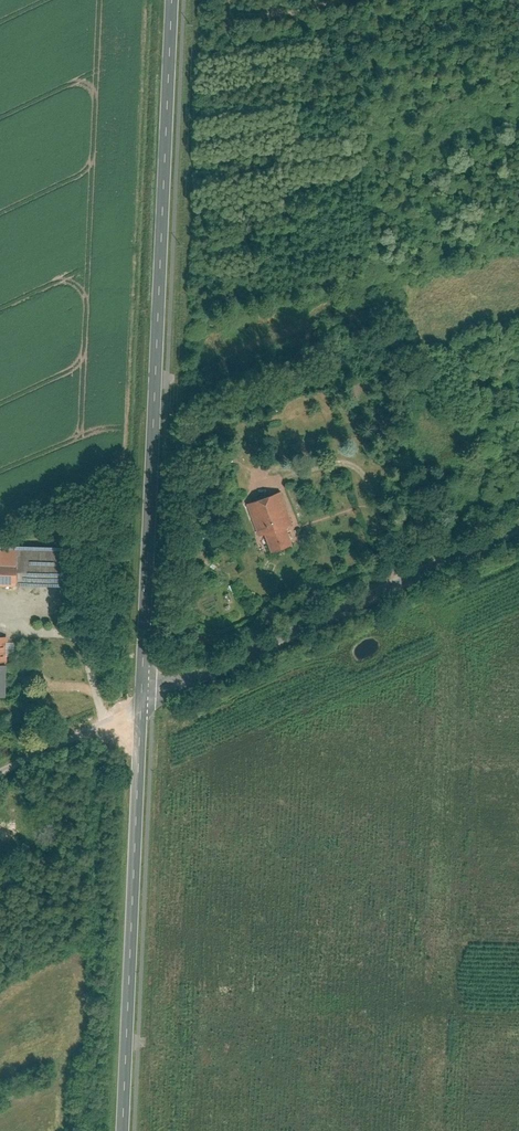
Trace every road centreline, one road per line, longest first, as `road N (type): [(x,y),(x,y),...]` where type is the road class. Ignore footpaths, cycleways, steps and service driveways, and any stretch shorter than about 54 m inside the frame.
road 1 (tertiary): [(139,711),(170,0)]
road 2 (residential): [(139,711),(151,694),(518,526)]
road 3 (tertiary): [(122,1130),(139,711)]

